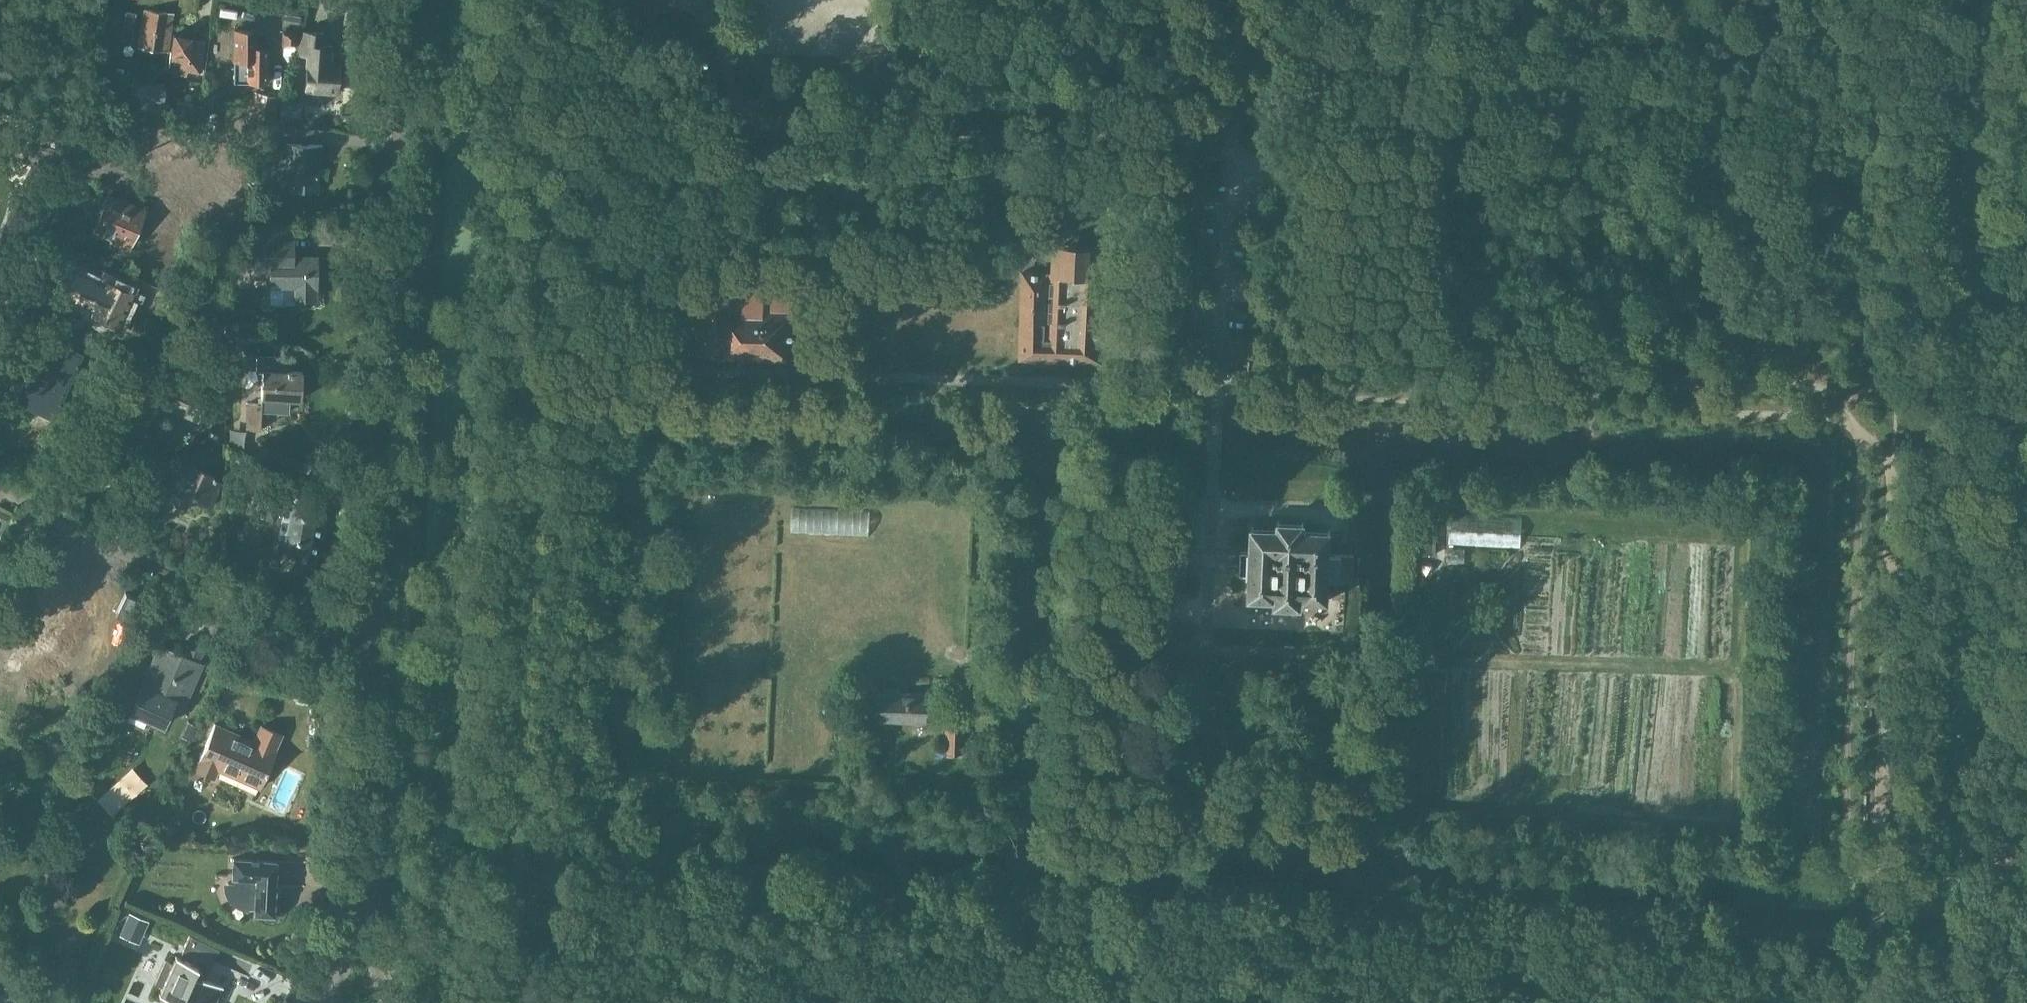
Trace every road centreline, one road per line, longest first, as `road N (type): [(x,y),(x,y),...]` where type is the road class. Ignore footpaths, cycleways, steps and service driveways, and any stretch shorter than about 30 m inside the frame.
road 1 (residential): [(379,650),(405,0)]
road 2 (unclassified): [(1218,398),(1223,248),(1241,207),(1439,71),(1512,0)]
road 3 (residential): [(379,650),(171,572),(0,485)]
road 4 (residential): [(0,324),(89,139),(101,74),(100,0)]
road 5 (residential): [(365,920),(379,650)]
road 6 (track): [(1223,153),(1233,106),(1235,0)]

